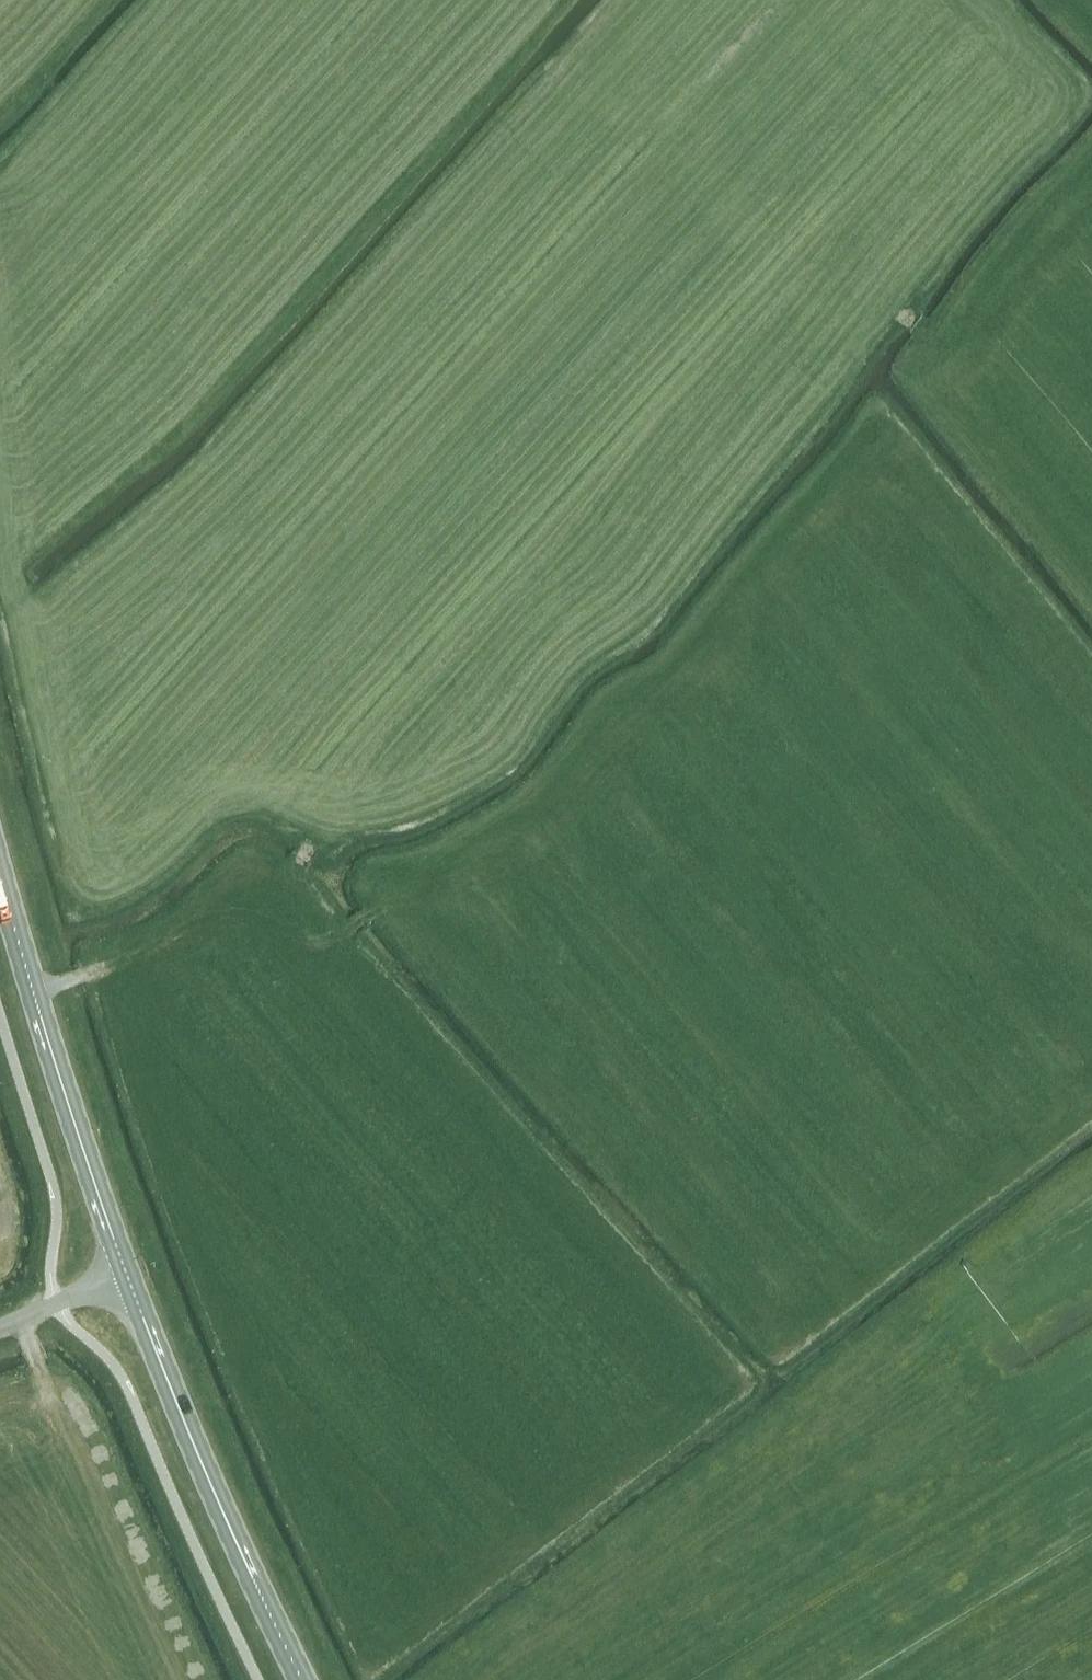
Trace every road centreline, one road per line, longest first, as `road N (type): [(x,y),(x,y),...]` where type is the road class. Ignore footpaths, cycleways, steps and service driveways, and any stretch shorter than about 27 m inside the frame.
road 1 (primary): [(302,1679),(195,1451),(127,1274)]
road 2 (primary): [(127,1274),(0,878)]
road 3 (tertiary): [(127,1274),(0,1328)]

